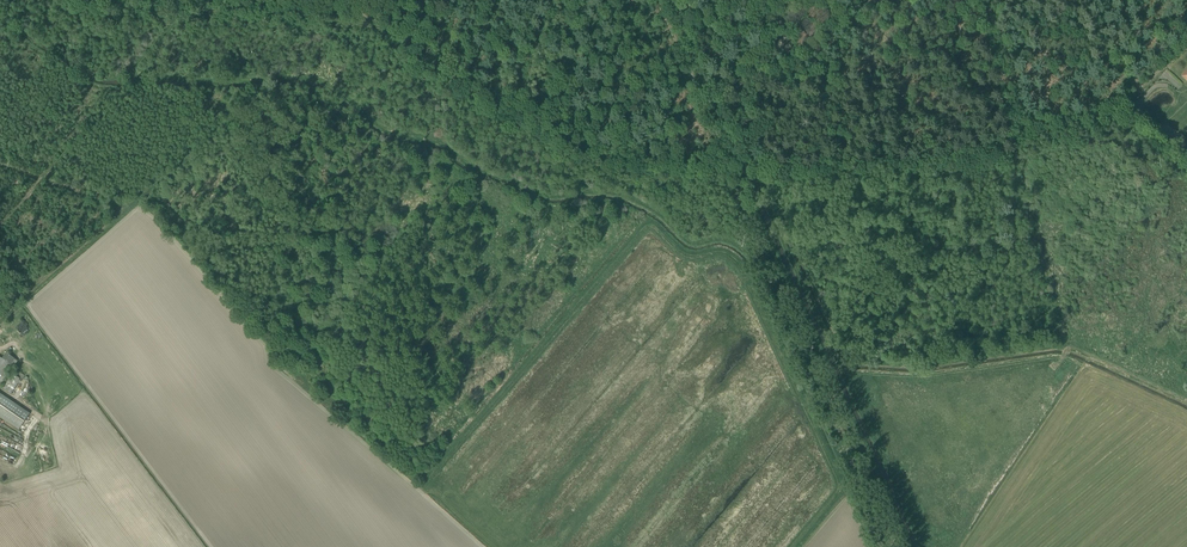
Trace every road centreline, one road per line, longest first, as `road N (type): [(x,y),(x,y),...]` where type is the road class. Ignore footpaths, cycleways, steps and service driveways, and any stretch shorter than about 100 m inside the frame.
road 1 (track): [(653,0),(780,268),(748,282)]

